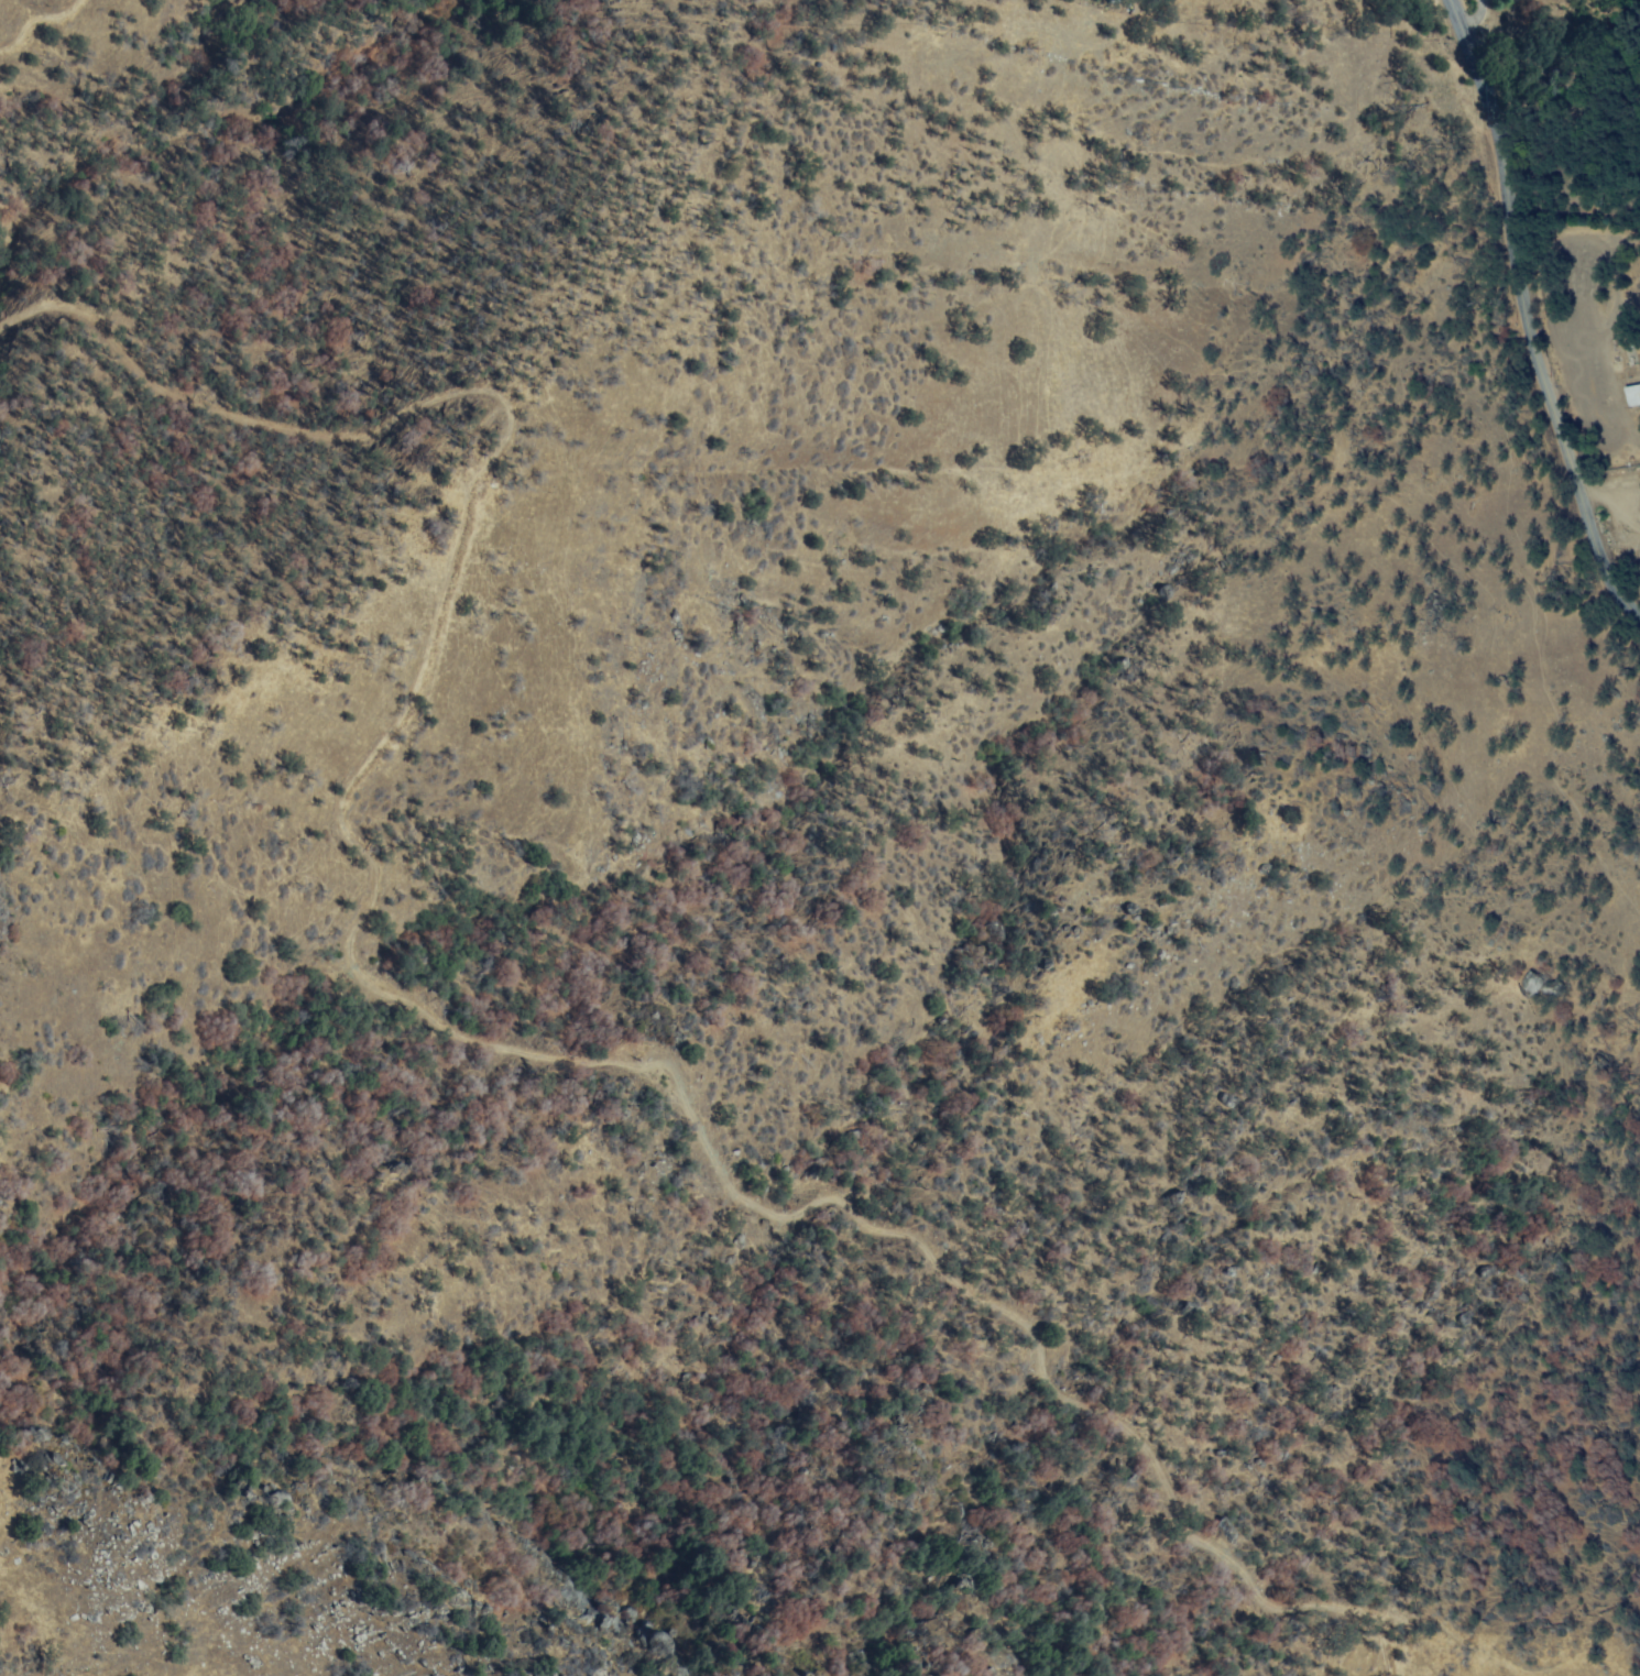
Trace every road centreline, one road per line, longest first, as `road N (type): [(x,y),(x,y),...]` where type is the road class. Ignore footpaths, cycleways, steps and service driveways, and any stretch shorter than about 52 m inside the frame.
road 1 (tertiary): [(1454,0),(1502,179),(1515,280),(1559,453),(1596,567),(1639,621)]

